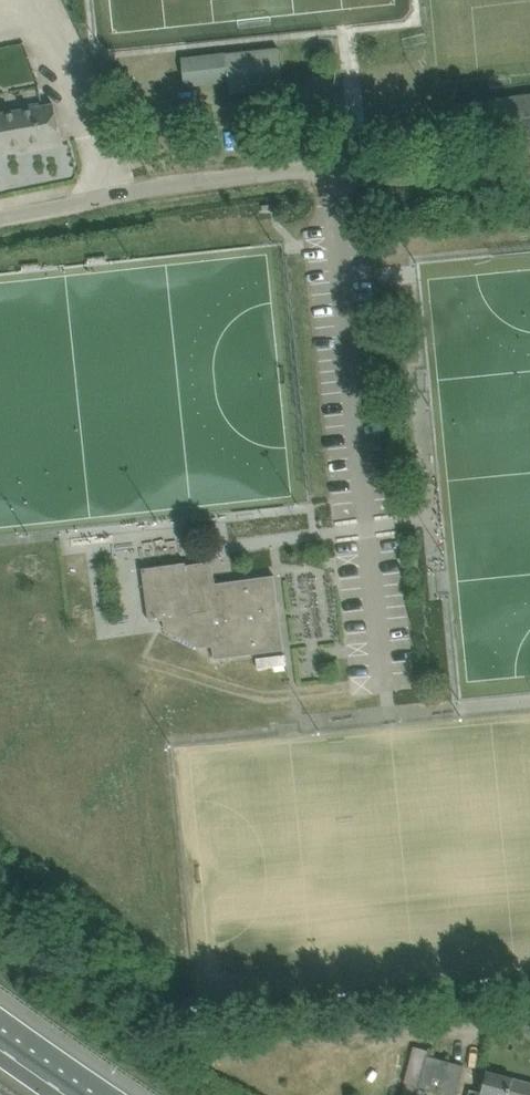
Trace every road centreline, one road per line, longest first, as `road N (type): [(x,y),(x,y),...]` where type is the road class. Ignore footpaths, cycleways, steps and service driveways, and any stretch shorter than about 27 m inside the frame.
road 1 (unclassified): [(529,160),(331,163),(0,209)]

